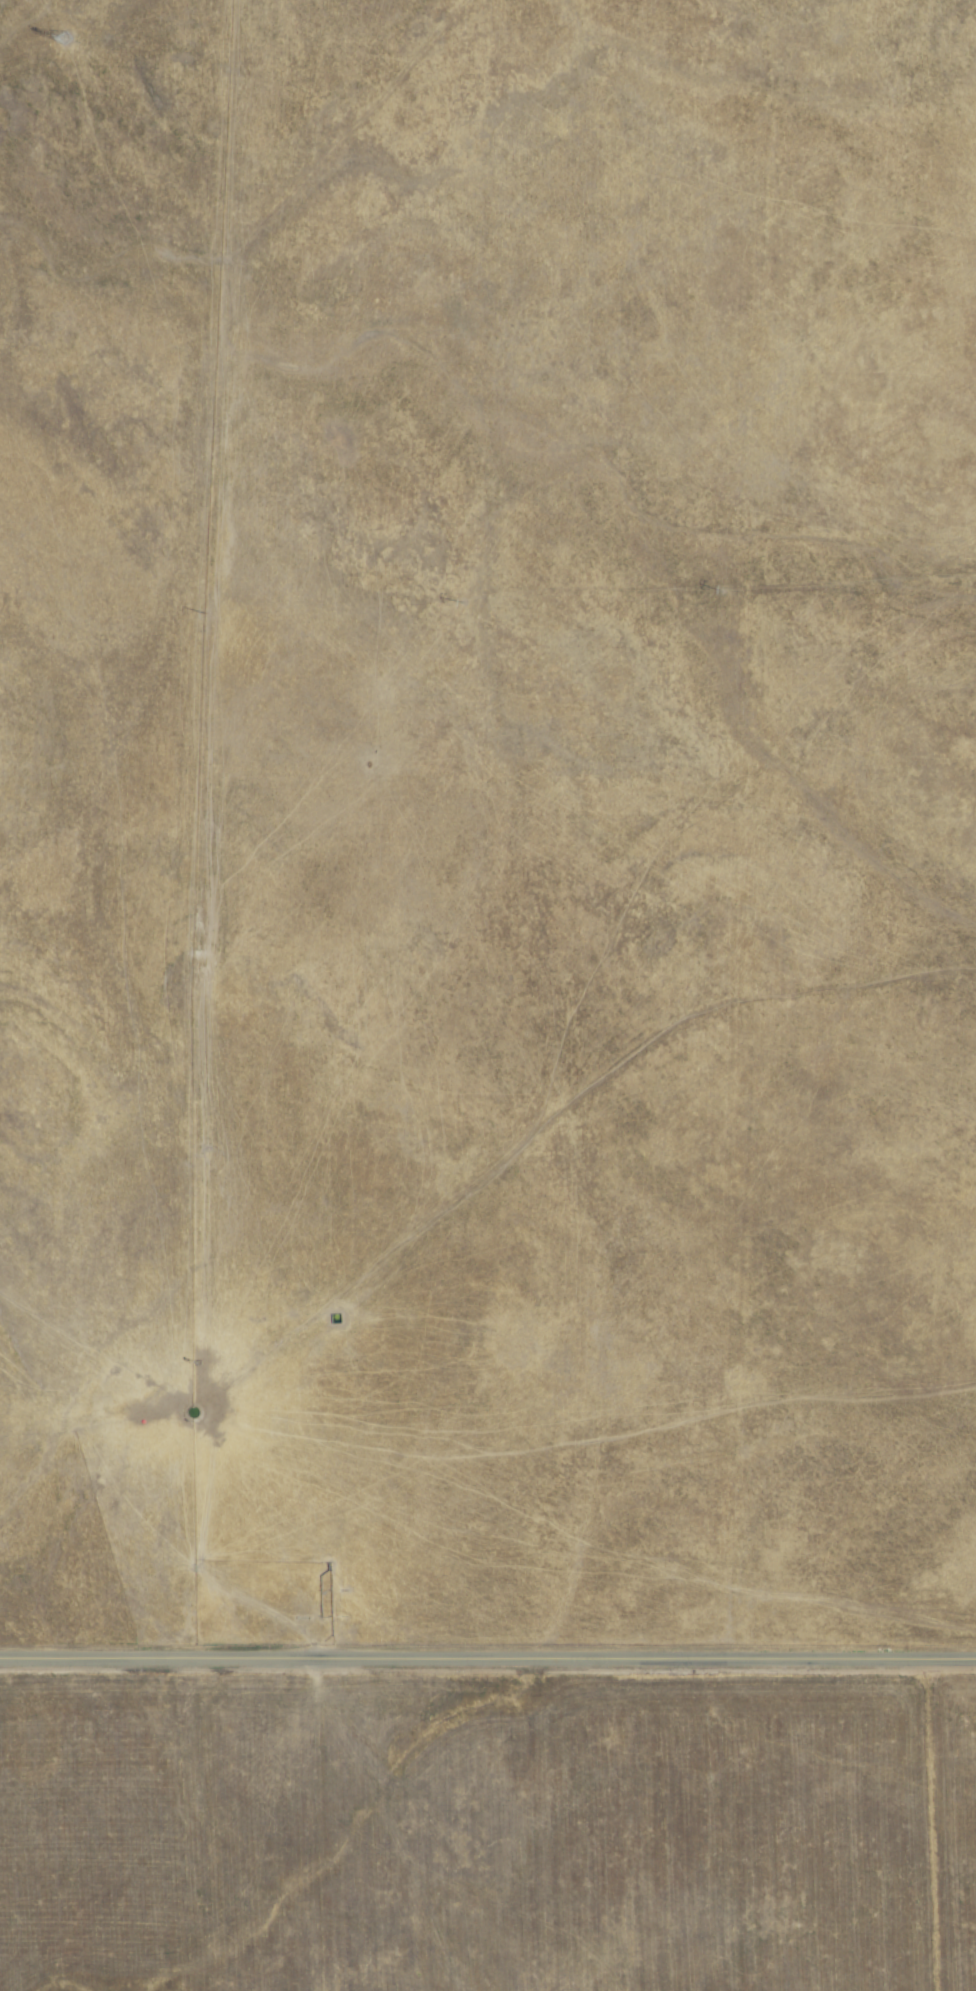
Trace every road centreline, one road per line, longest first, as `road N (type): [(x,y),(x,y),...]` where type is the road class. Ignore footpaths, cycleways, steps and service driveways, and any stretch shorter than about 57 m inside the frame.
road 1 (residential): [(0,1662),(975,1660)]

